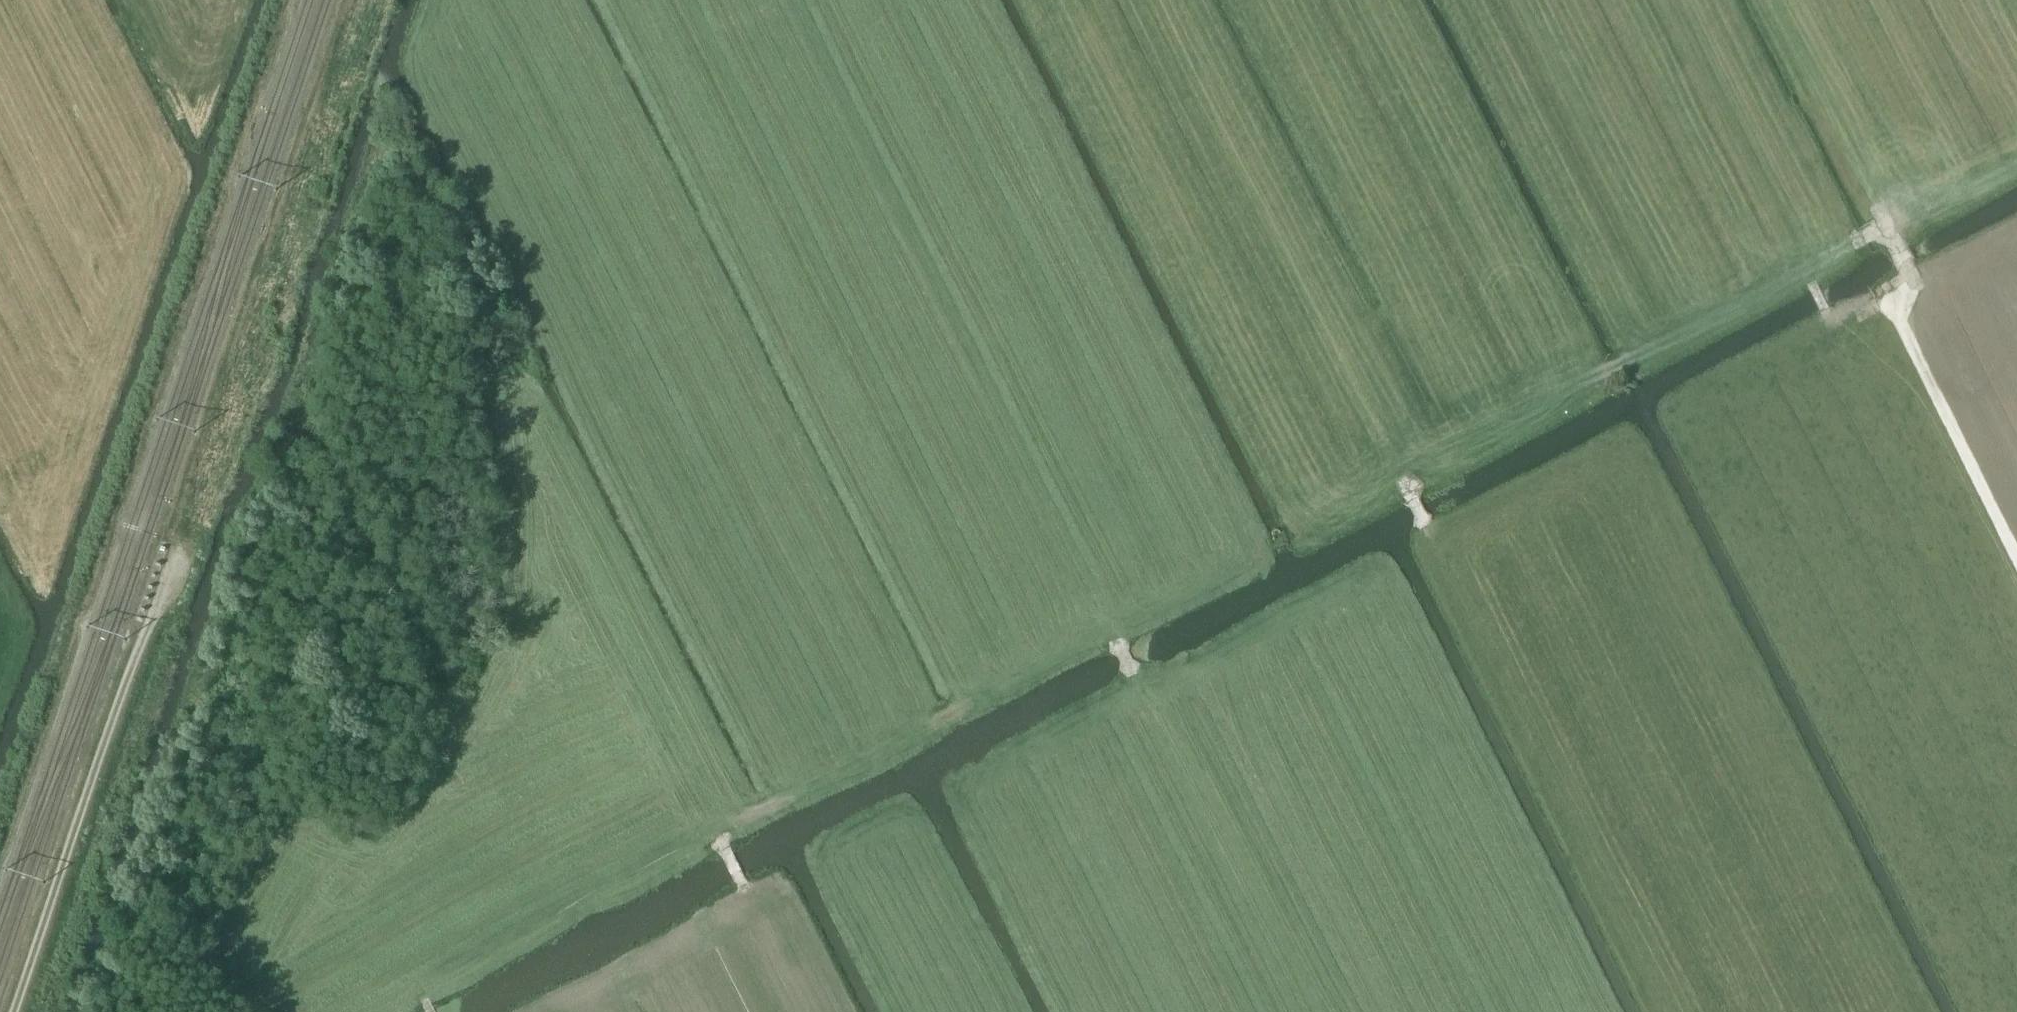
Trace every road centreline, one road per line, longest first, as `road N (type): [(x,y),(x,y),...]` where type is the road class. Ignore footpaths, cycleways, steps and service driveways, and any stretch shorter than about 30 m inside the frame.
road 1 (track): [(13,1011),(174,559)]
road 2 (track): [(2016,556),(1893,305)]

